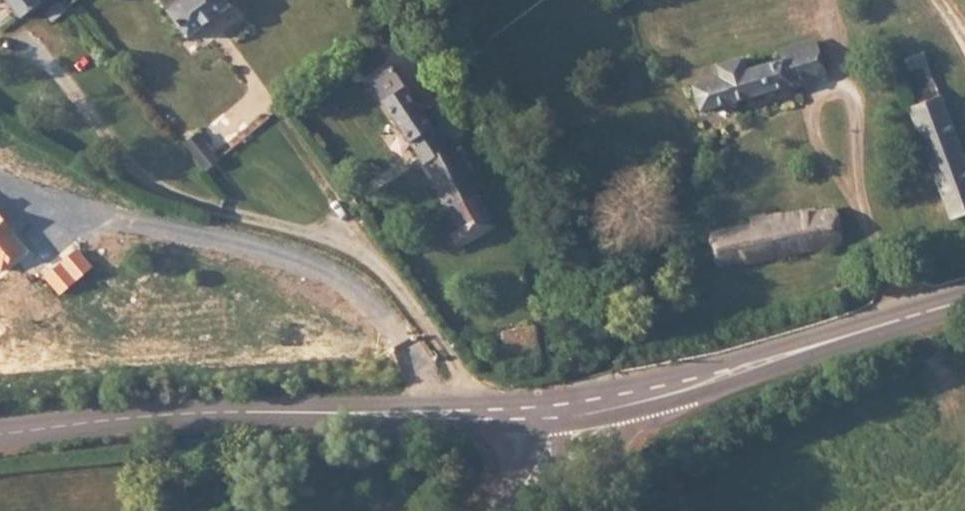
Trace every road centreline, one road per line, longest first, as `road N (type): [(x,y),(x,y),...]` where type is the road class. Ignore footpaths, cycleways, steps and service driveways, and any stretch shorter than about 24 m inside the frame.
road 1 (secondary): [(0,431),(179,411),(517,412)]
road 2 (secondary): [(650,391),(964,303)]
road 3 (secondary): [(553,483),(600,455),(650,391)]

